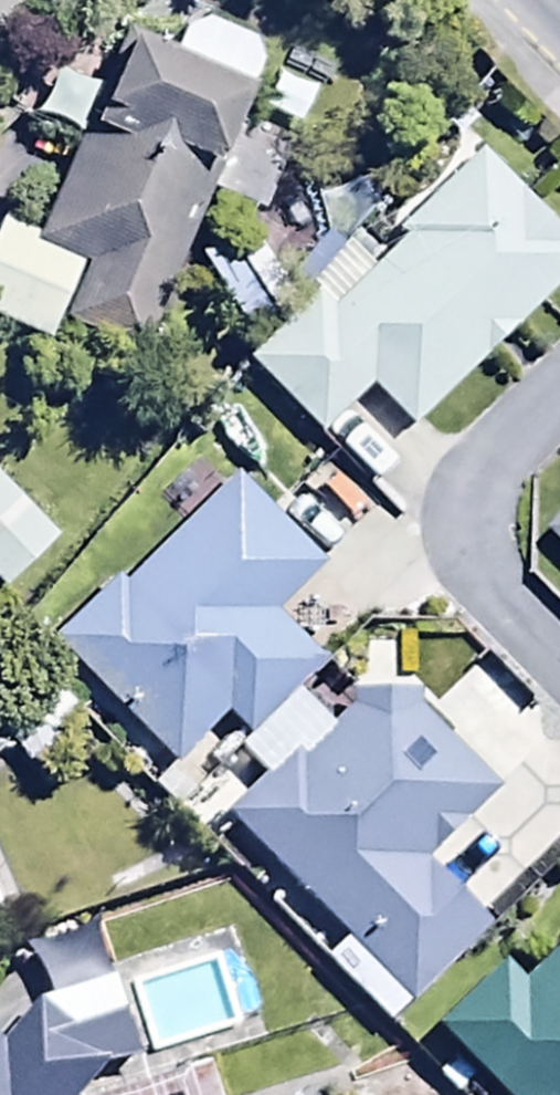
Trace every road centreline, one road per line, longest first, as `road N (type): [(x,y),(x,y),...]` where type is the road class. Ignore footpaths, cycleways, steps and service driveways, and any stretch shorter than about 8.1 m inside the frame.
road 1 (residential): [(559,376),(480,457),(447,523),(452,571),(559,677)]

